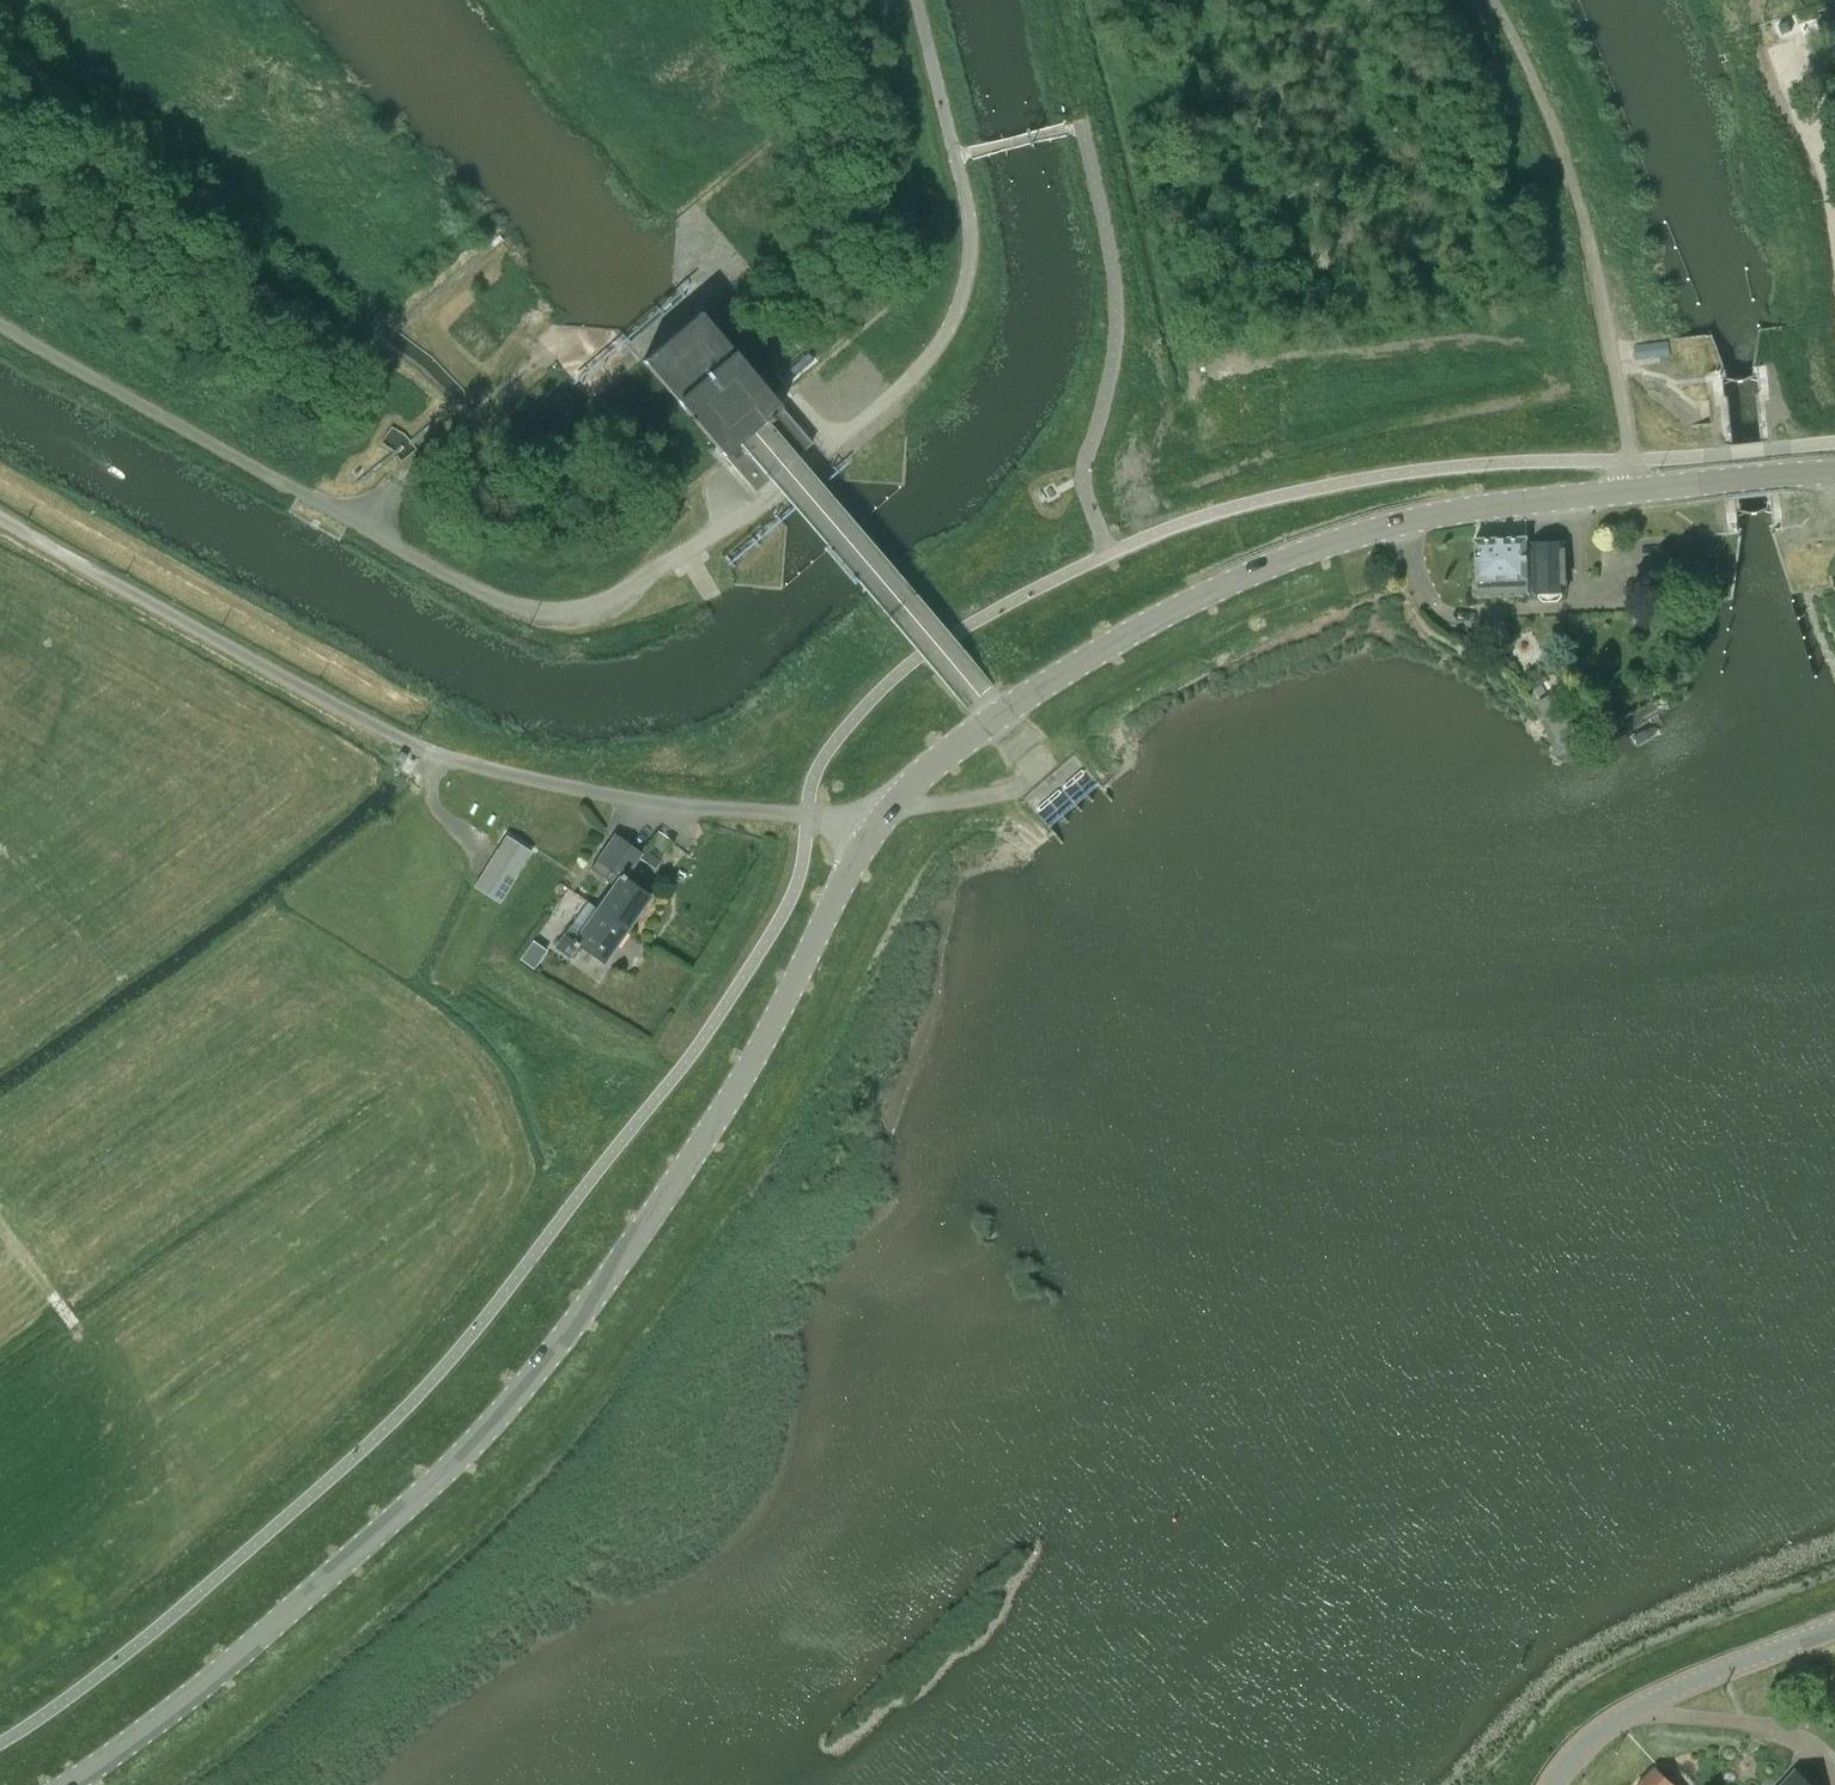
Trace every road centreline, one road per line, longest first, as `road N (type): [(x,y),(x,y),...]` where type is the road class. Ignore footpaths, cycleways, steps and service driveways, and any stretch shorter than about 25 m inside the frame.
road 1 (tertiary): [(64,1784),(275,1624),(492,1421),(682,1173),(763,1039),(867,838)]
road 2 (tertiary): [(867,838),(935,763),(997,715),(1165,619),(1303,556),(1450,513),(1834,474)]
road 3 (unclassified): [(867,838),(808,817),(654,803),(411,750),(0,521)]
road 4 (tertiary): [(1553,1784),(1580,1747),(1646,1702),(1834,1625)]
road 5 (unclassified): [(955,156),(915,0)]

